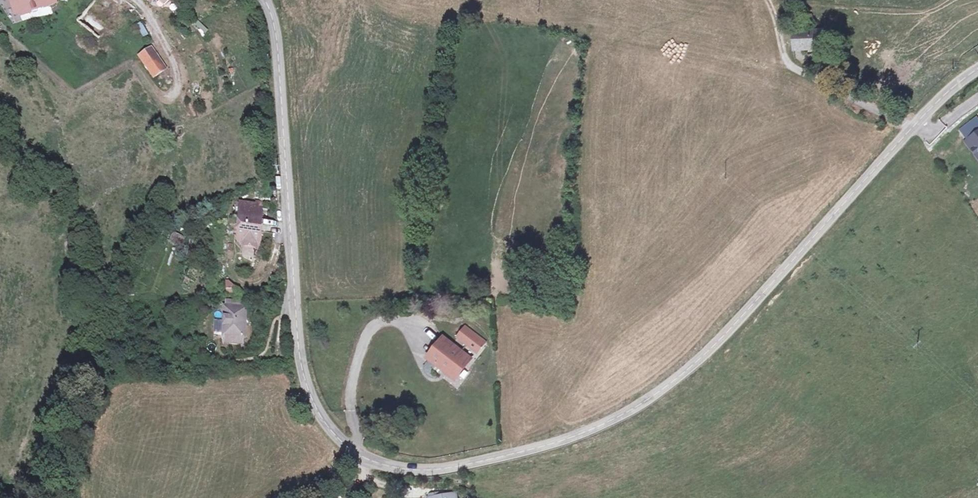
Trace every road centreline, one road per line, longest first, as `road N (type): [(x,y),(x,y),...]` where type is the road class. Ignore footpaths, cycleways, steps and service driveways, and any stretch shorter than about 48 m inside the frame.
road 1 (secondary): [(977,66),(947,89),(697,362),(632,412),(511,455),(427,469),(386,464),(335,436),(303,372),(278,42),(266,0)]
road 2 (track): [(909,129),(791,64),(768,0)]

